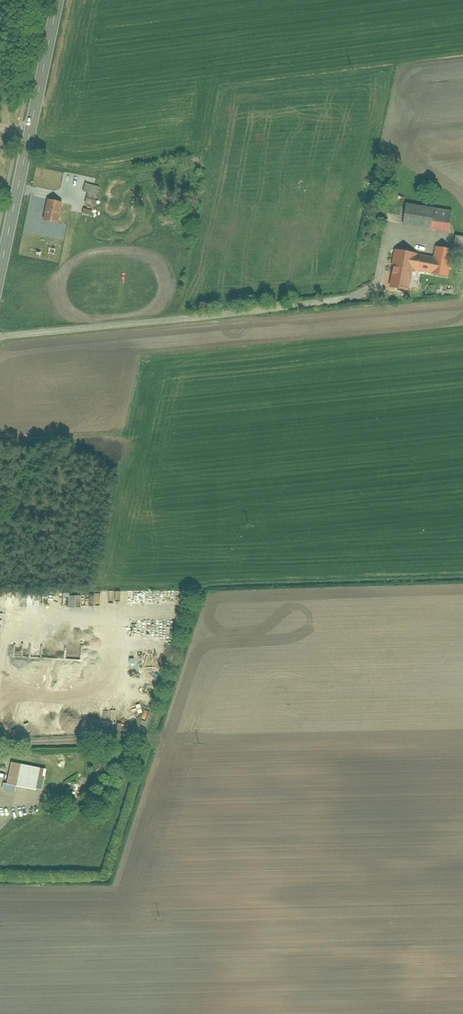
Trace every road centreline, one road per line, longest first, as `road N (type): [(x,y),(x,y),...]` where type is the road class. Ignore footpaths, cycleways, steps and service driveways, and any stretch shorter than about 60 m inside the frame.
road 1 (secondary): [(59,0),(0,273)]

